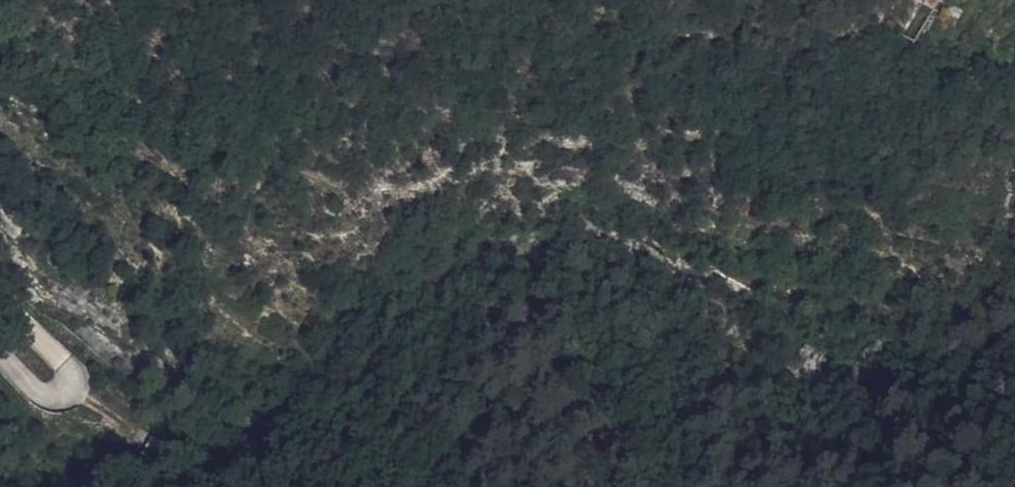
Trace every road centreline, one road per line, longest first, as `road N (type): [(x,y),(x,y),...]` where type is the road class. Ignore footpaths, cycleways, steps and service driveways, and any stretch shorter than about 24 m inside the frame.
road 1 (track): [(0,356),(47,397),(64,399),(75,384),(76,373),(0,304)]

